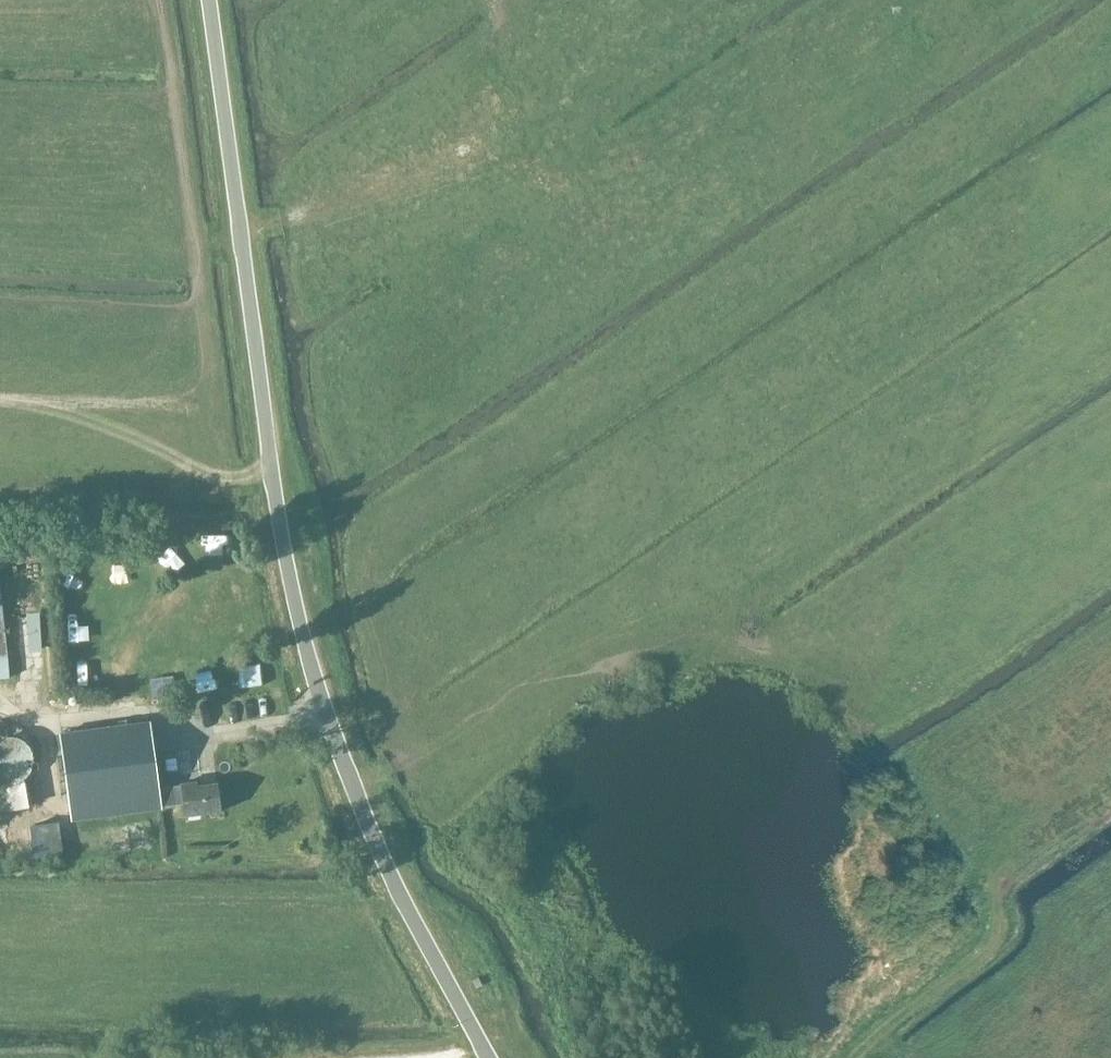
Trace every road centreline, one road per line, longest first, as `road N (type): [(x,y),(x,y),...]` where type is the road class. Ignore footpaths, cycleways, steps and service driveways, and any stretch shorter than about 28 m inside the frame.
road 1 (unclassified): [(486,1057),(387,871),(303,642),(272,481),(209,0)]
road 2 (track): [(1005,884),(994,955),(876,1057)]

